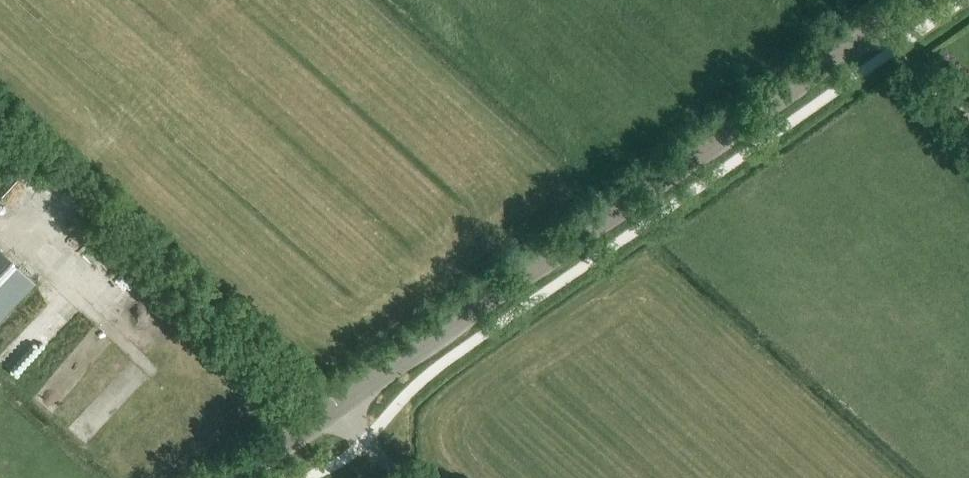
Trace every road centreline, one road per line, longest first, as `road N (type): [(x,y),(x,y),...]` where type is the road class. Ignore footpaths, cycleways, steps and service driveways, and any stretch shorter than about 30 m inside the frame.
road 1 (tertiary): [(328,413),(918,0)]
road 2 (track): [(874,31),(968,119)]

